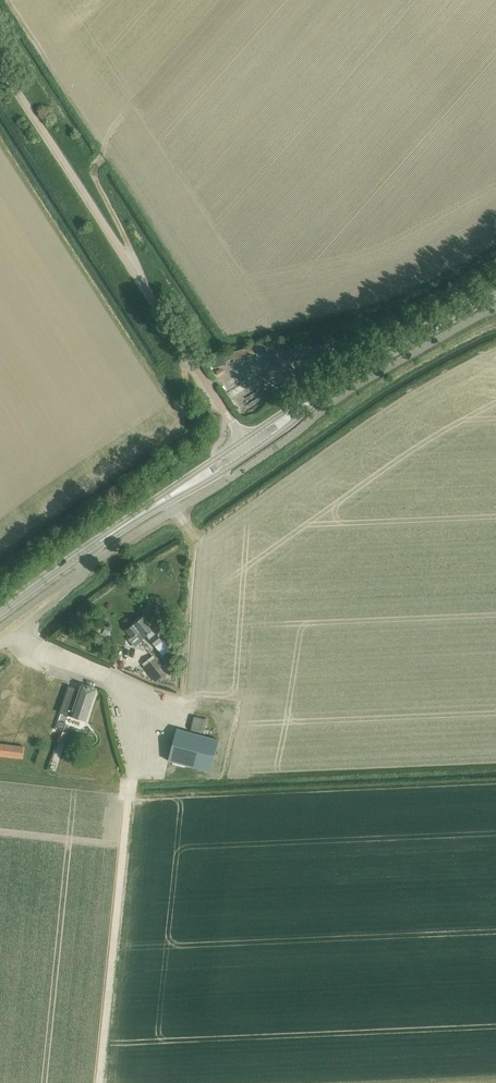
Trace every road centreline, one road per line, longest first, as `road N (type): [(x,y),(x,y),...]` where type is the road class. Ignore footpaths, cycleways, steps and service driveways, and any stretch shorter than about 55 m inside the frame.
road 1 (unclassified): [(243,440),(0,64)]
road 2 (secondary): [(344,377),(495,291)]
road 3 (secondary): [(0,613),(125,525)]
road 4 (secondary): [(125,525),(252,452)]
road 5 (secondary): [(243,440),(125,525)]

